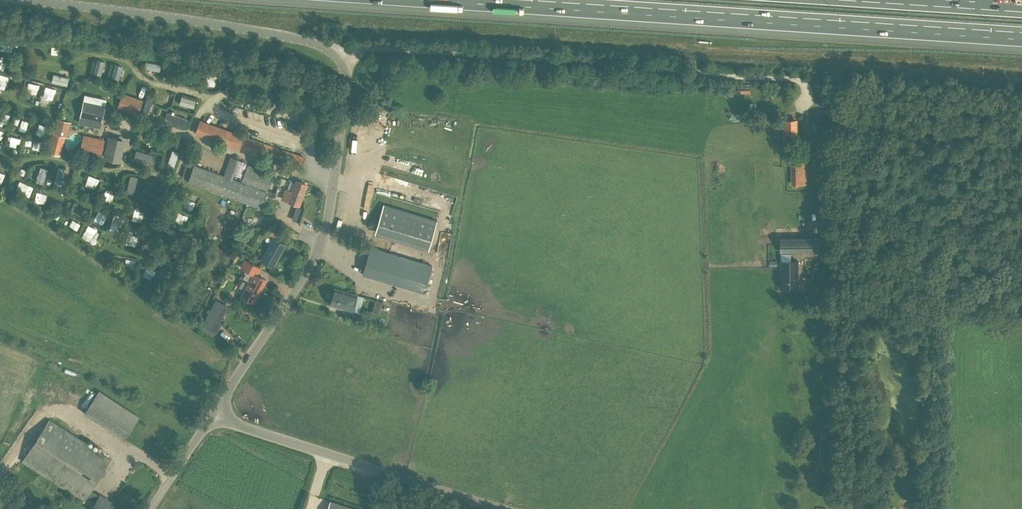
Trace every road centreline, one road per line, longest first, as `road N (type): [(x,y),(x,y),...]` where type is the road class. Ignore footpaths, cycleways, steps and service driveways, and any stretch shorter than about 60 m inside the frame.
road 1 (unclassified): [(213,414),(316,257),(349,60),(315,41),(25,0)]
road 2 (motorway): [(481,0),(1021,36)]
road 3 (track): [(706,76),(376,49),(349,60)]
road 4 (unclassified): [(491,508),(213,414)]

